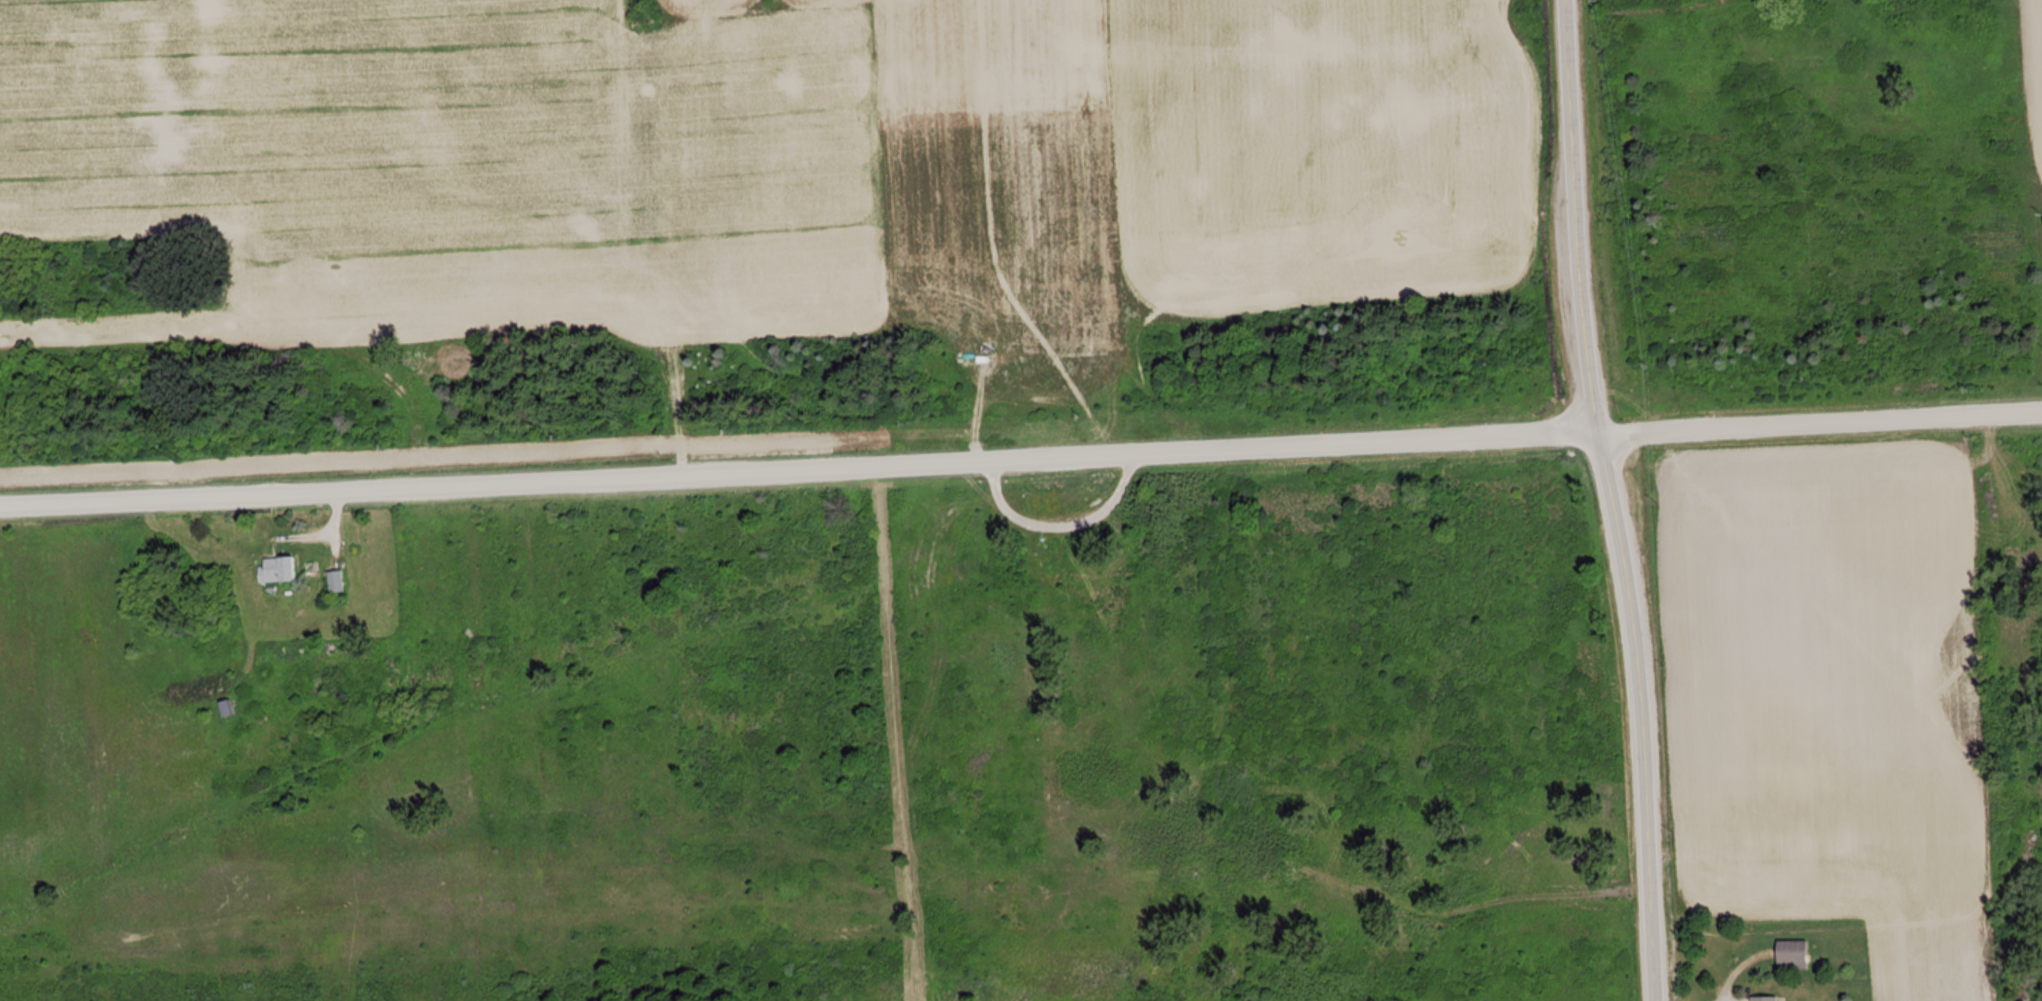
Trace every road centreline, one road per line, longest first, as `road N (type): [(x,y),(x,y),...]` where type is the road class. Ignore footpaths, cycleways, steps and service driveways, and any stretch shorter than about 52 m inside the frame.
road 1 (residential): [(0,505),(2041,415)]
road 2 (residential): [(1653,1000),(1639,702),(1593,401),(1564,0)]
road 3 (residential): [(1565,34),(1800,0)]

